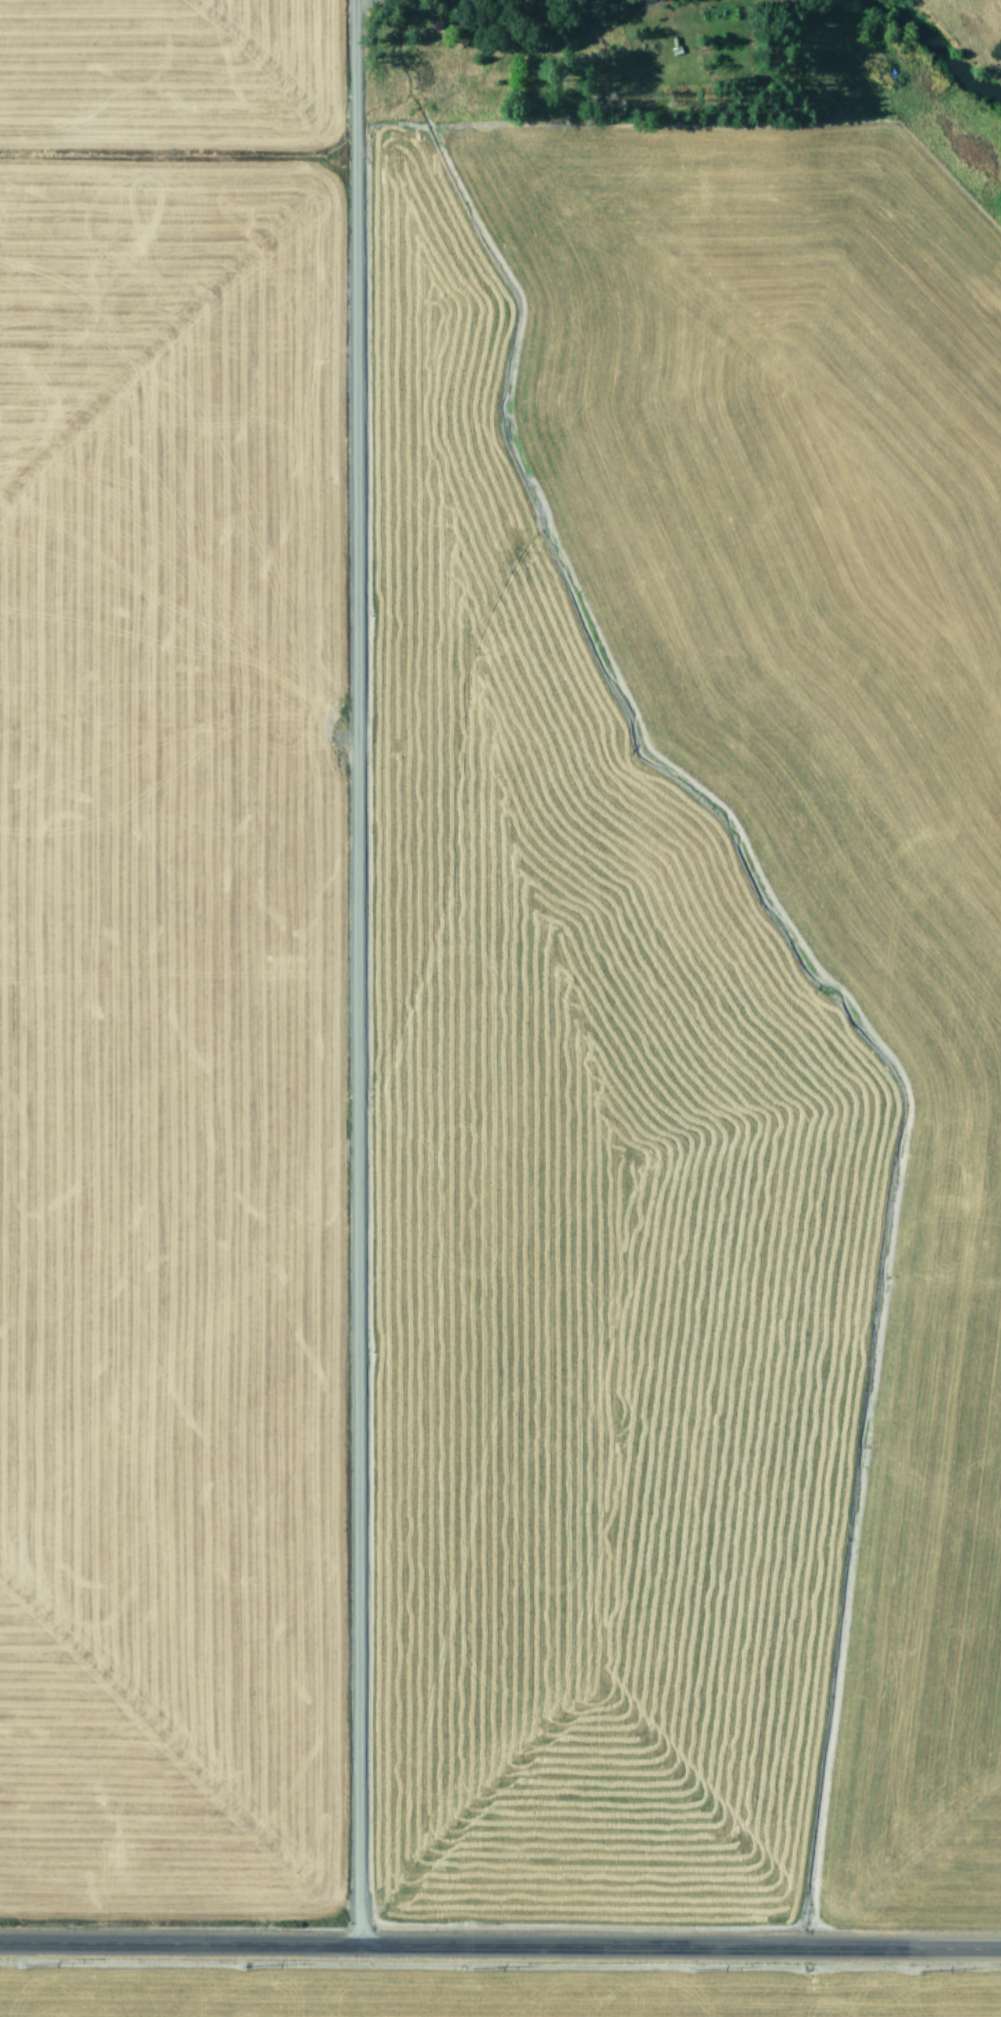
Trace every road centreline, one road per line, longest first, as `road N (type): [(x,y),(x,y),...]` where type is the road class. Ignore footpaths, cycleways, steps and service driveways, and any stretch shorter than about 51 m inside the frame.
road 1 (residential): [(361,1945),(357,0)]
road 2 (tertiary): [(1000,1948),(0,1943)]

